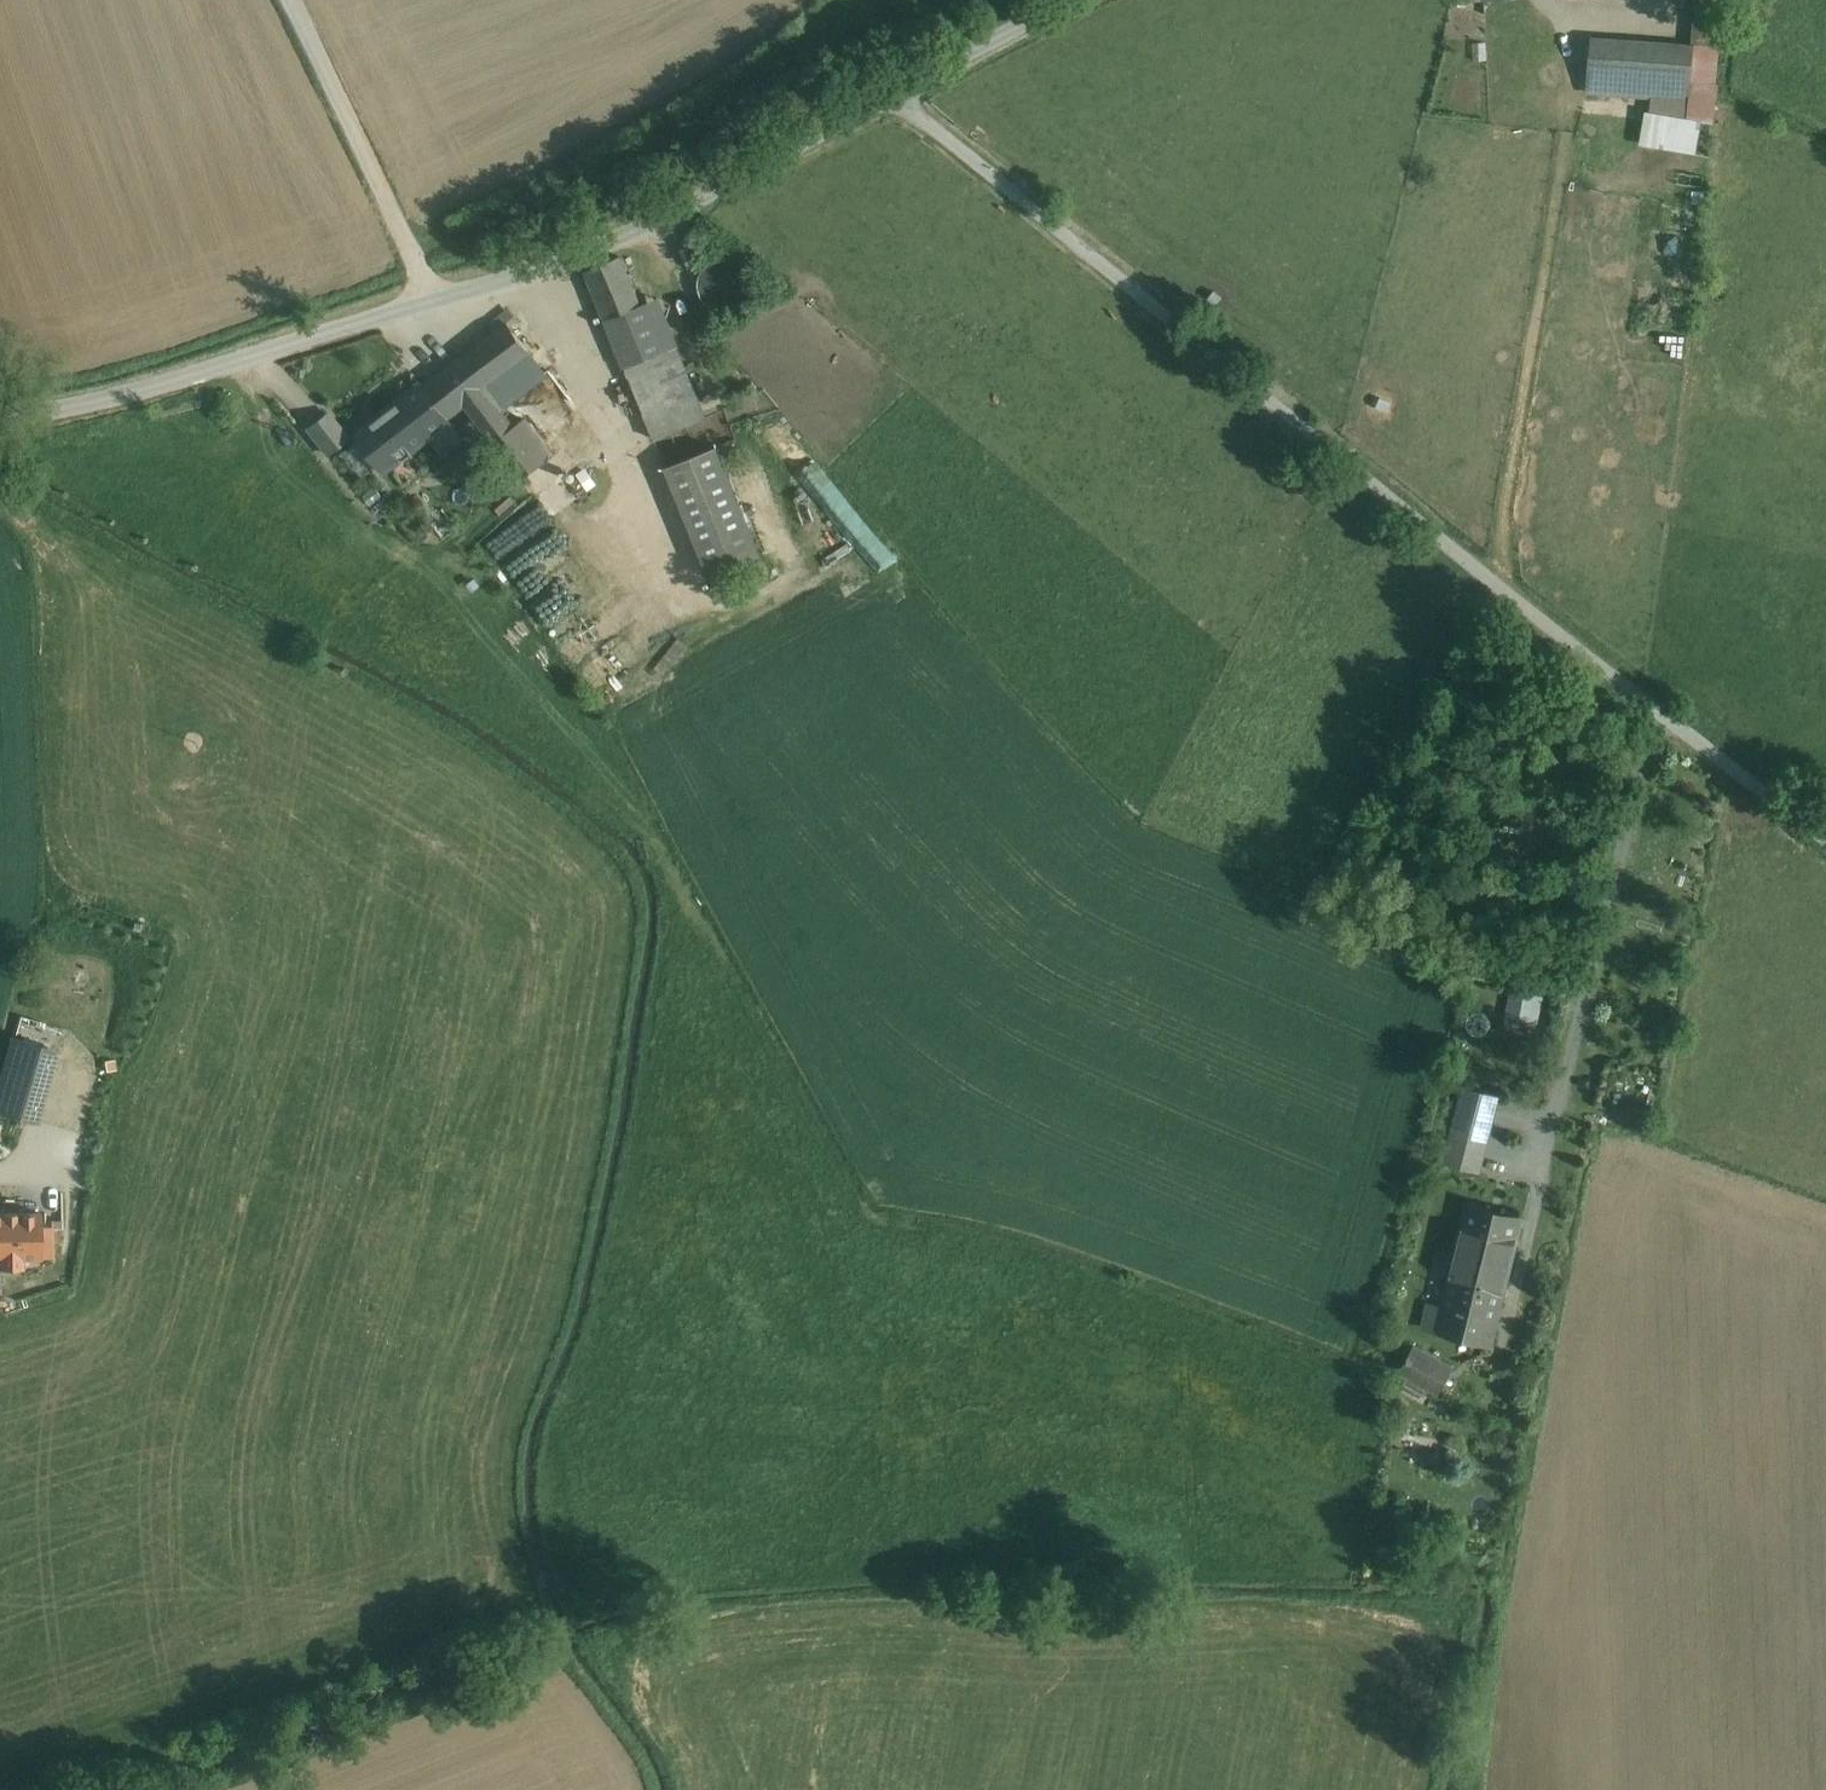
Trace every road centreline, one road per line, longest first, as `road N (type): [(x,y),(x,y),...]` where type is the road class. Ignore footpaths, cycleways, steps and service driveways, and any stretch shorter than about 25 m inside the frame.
road 1 (unclassified): [(892,88),(1825,841)]
road 2 (residential): [(0,422),(98,406),(592,247),(892,88)]
road 3 (residential): [(892,88),(1064,0)]

